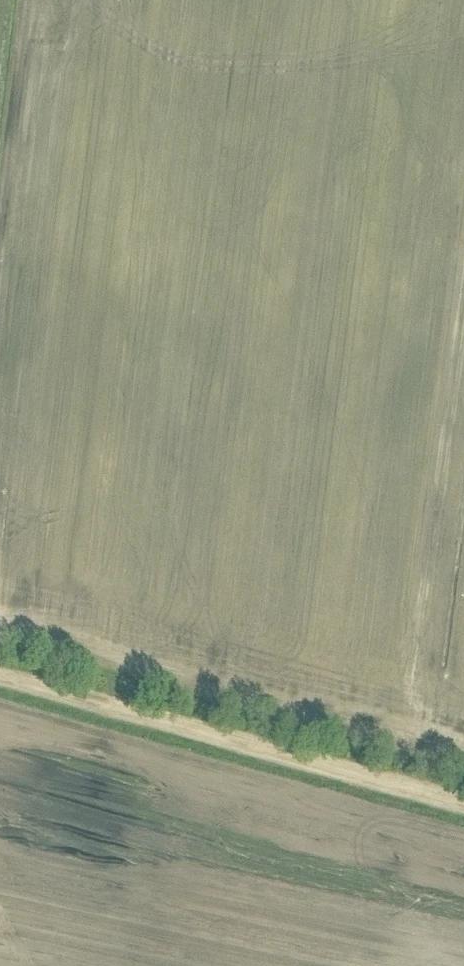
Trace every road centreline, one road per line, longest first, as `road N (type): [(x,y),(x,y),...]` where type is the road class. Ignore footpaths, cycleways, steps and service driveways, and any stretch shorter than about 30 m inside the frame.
road 1 (track): [(463,807),(0,677)]

